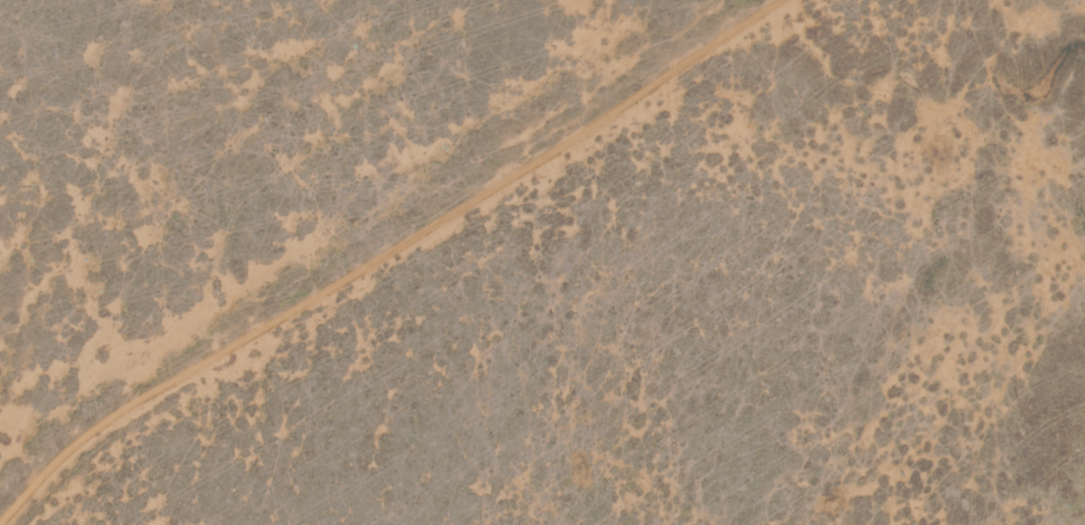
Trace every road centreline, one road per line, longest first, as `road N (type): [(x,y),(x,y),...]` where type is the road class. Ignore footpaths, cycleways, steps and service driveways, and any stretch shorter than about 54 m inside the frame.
road 1 (residential): [(39,524),(331,275),(671,52),(767,0)]

